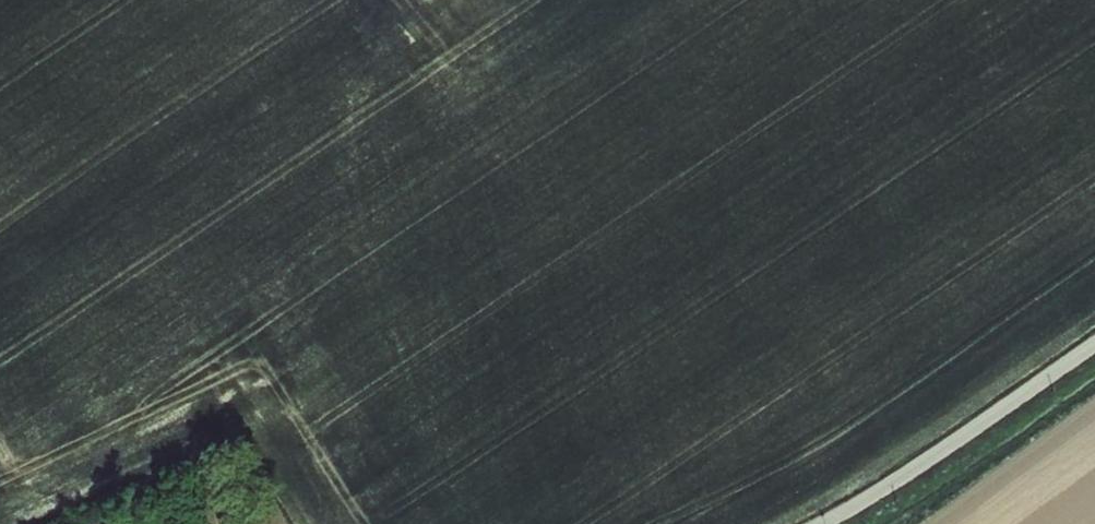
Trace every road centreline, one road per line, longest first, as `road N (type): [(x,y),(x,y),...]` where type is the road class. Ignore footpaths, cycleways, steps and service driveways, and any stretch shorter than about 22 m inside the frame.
road 1 (unclassified): [(1094,347),(828,523)]

